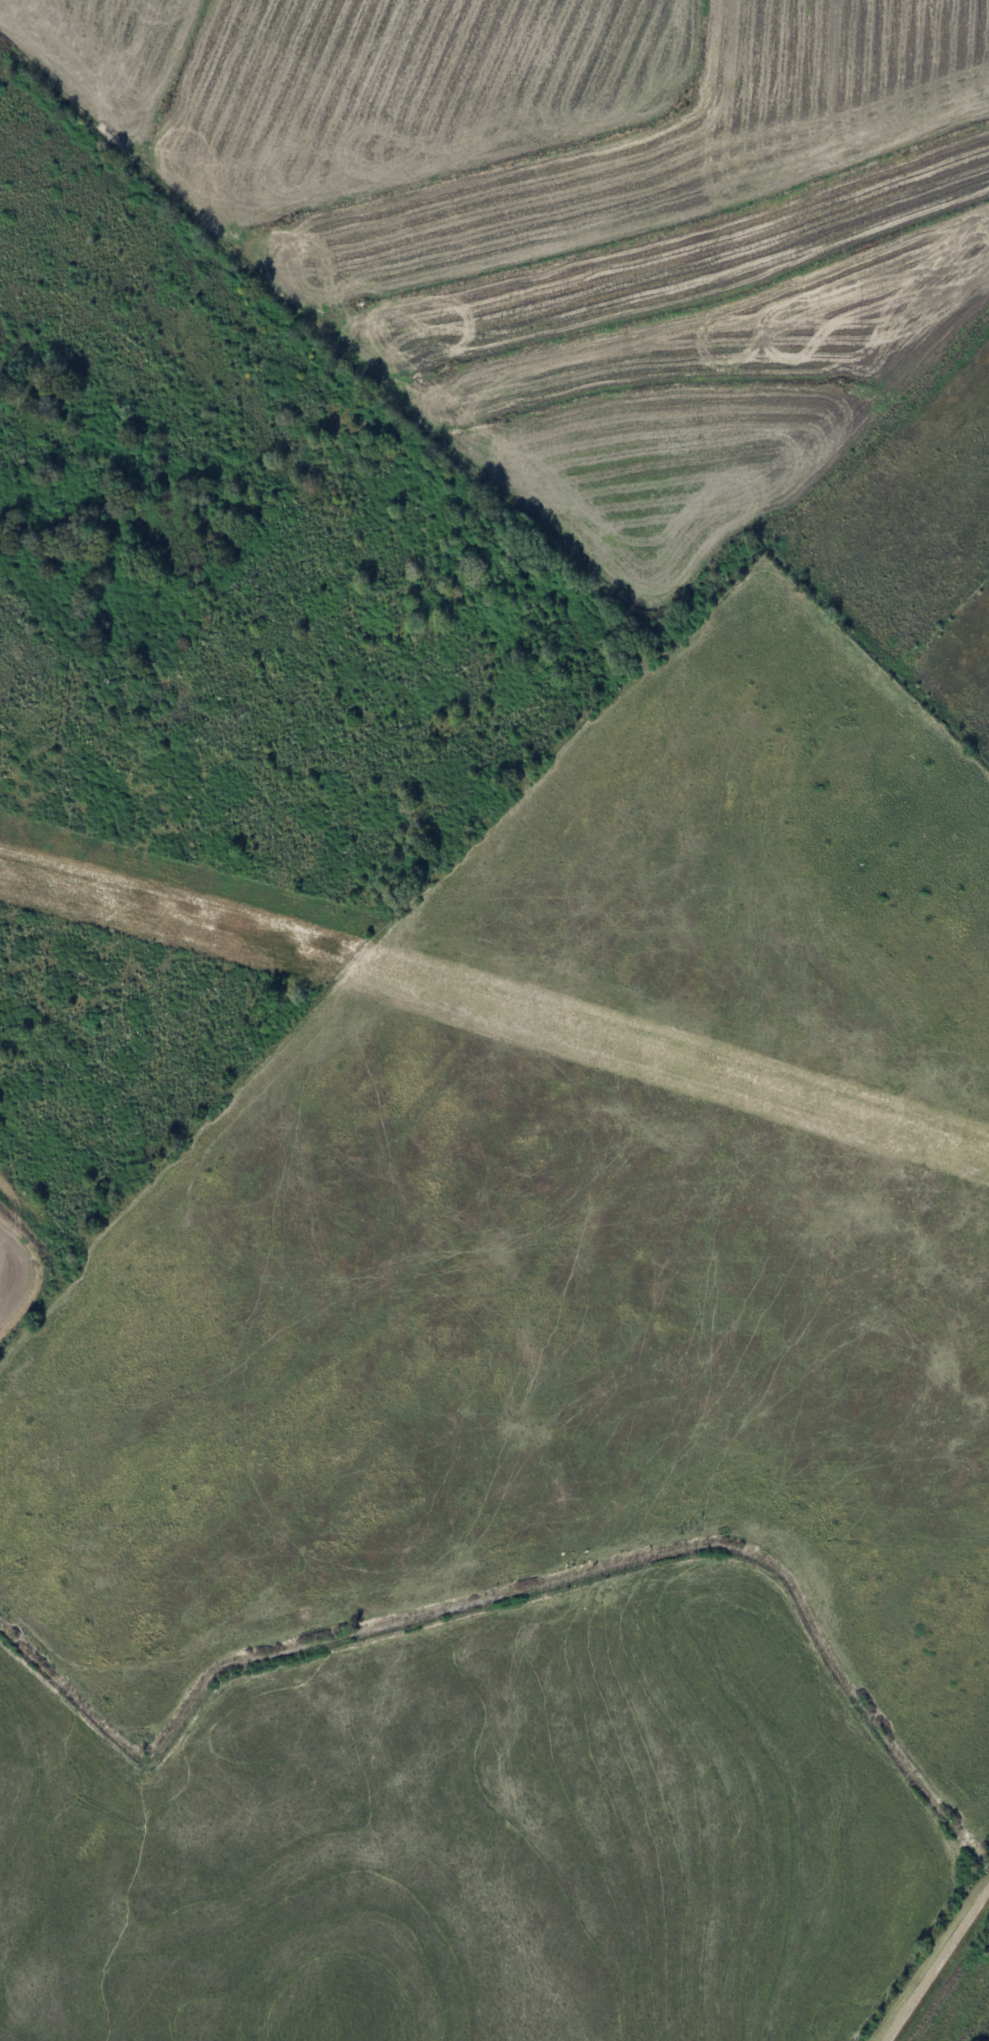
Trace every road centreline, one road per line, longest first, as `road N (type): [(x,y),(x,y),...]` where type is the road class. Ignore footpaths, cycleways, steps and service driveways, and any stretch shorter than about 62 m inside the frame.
road 1 (residential): [(886,2040),(988,1888)]
road 2 (residential): [(0,488),(104,472),(159,437)]

